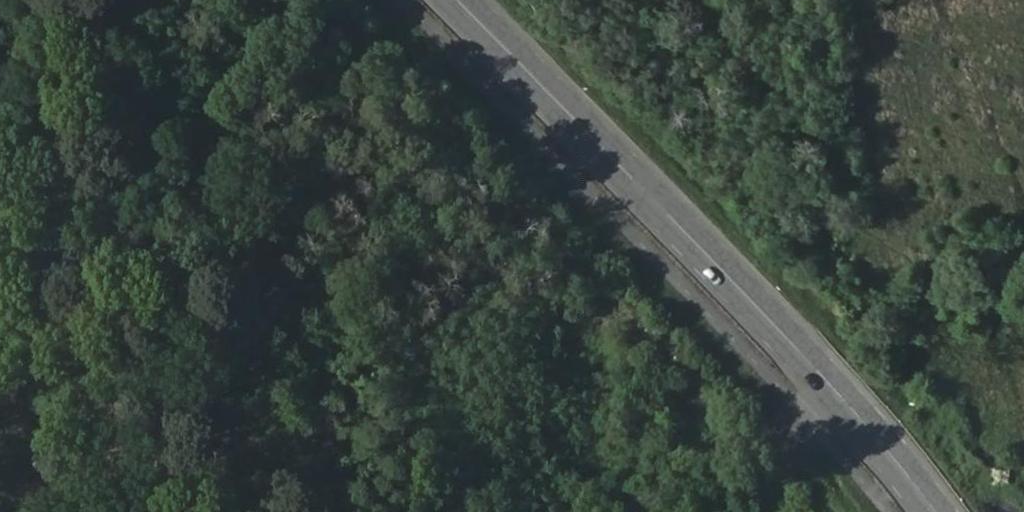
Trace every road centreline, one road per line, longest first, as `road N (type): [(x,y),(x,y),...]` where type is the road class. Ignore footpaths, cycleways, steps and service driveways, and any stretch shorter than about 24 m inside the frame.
road 1 (primary): [(935,511),(848,402),(457,0)]

